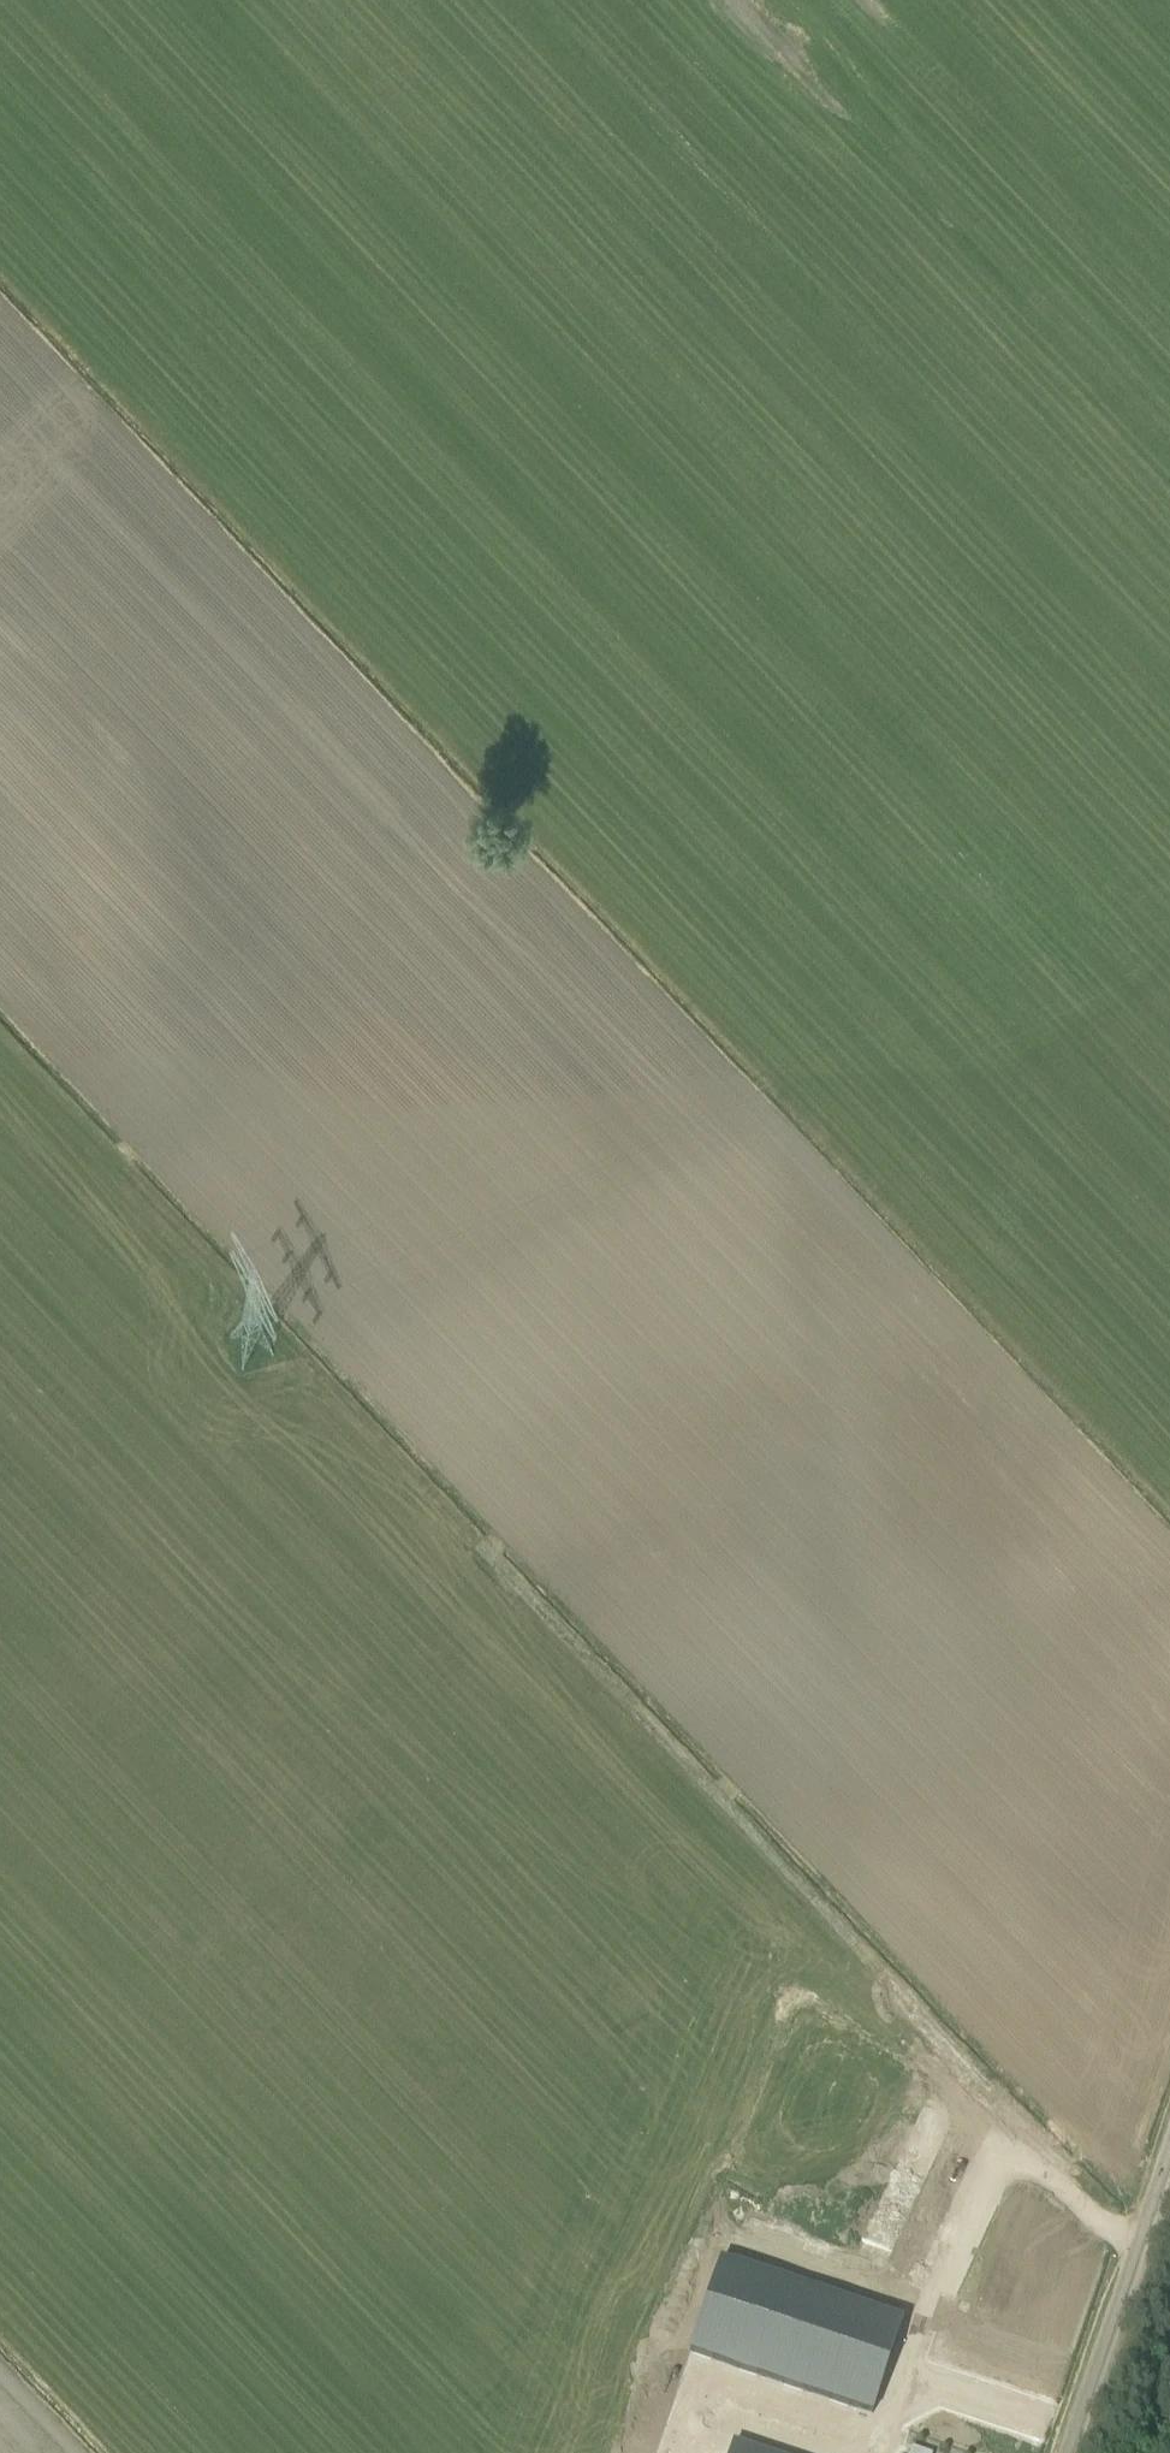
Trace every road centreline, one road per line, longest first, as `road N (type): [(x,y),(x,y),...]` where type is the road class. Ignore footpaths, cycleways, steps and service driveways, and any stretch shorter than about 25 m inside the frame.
road 1 (residential): [(1066,2452),(1169,2144)]

